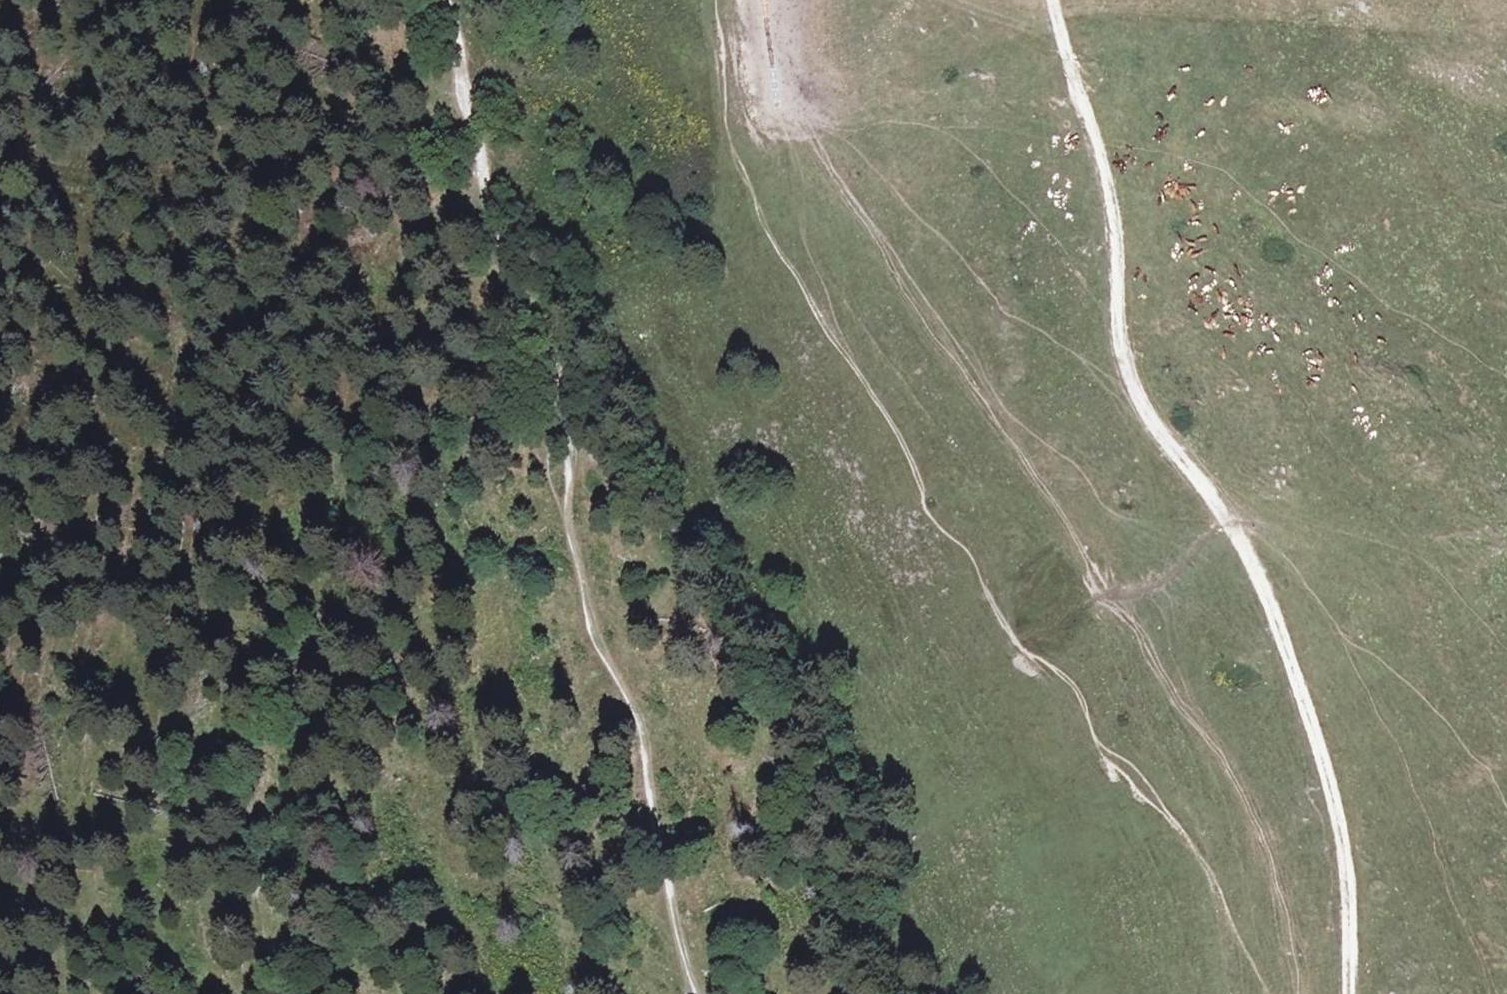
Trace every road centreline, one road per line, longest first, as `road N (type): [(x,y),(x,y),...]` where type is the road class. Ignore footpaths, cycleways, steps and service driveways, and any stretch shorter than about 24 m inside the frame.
road 1 (track): [(1052,0),(1108,198),(1126,370),(1147,415),(1229,524)]
road 2 (track): [(1229,524),(1270,602),(1331,791),(1348,897),(1349,993)]

